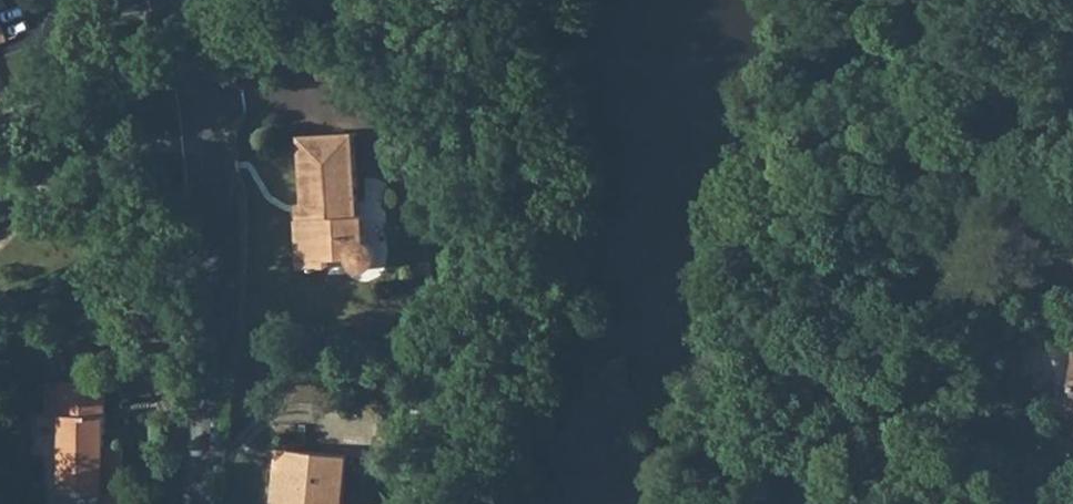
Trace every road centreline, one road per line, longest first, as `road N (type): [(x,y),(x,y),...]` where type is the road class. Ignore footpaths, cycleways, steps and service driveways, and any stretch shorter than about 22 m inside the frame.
road 1 (residential): [(186,0),(221,220),(213,415),(199,503)]

